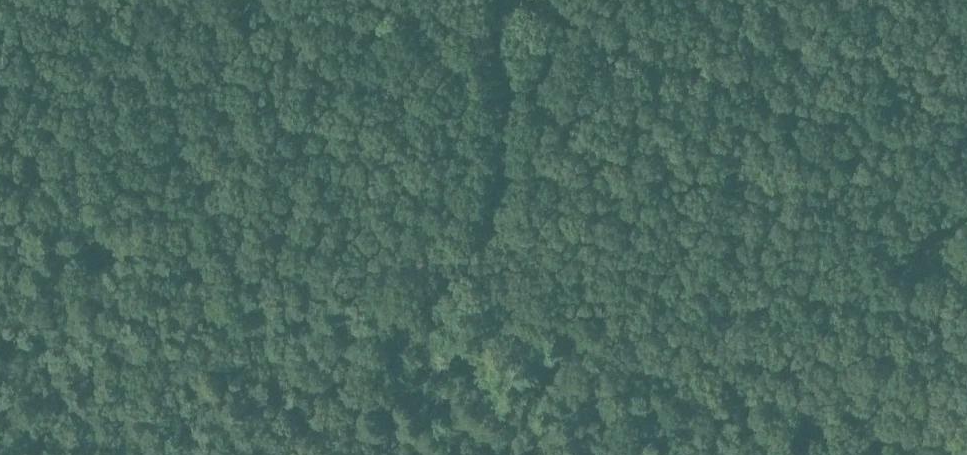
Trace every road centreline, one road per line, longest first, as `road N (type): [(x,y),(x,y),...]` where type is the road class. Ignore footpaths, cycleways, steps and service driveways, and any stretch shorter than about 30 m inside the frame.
road 1 (track): [(500,0),(495,176),(469,236),(389,335),(386,454)]

